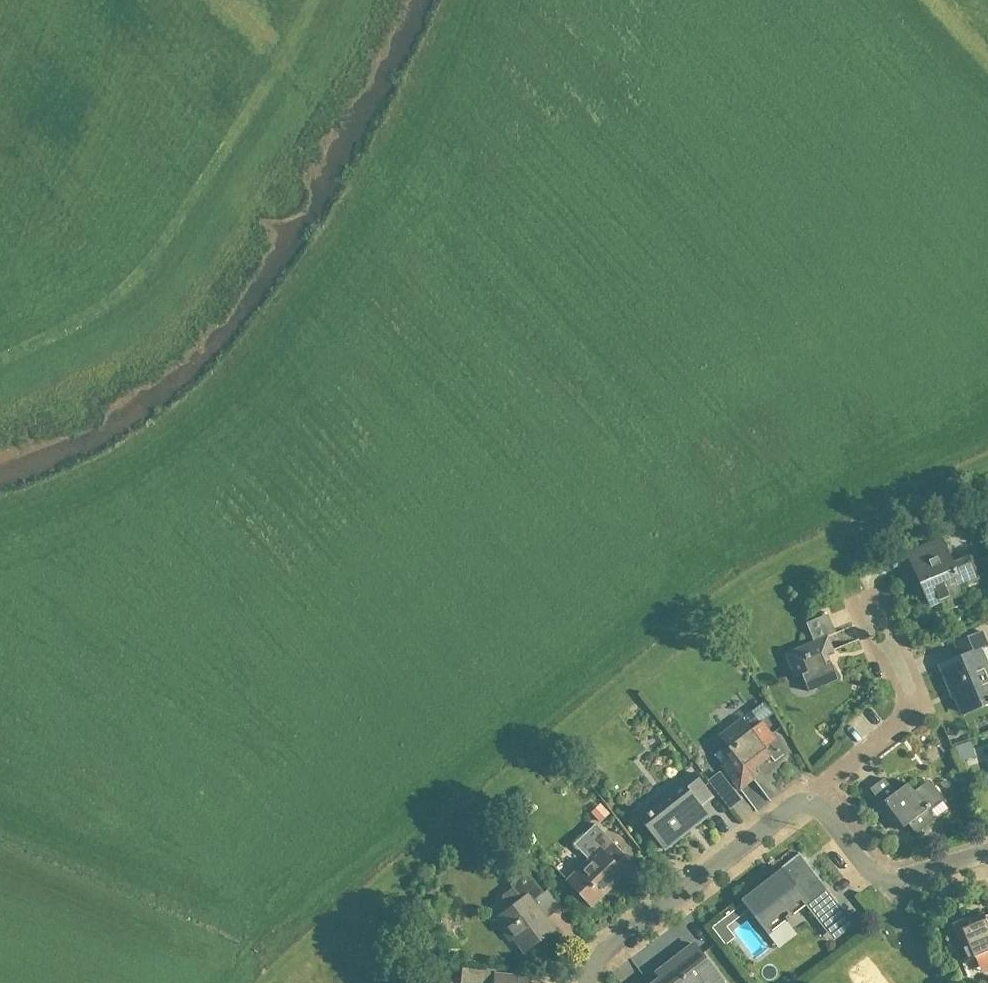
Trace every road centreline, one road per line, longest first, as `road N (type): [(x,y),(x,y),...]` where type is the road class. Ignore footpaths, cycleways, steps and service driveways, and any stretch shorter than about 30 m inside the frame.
road 1 (residential): [(808,805),(787,812),(604,954),(588,982)]
road 2 (residential): [(808,805),(910,714),(907,679),(870,590)]
road 3 (residential): [(987,855),(881,881),(808,805)]

